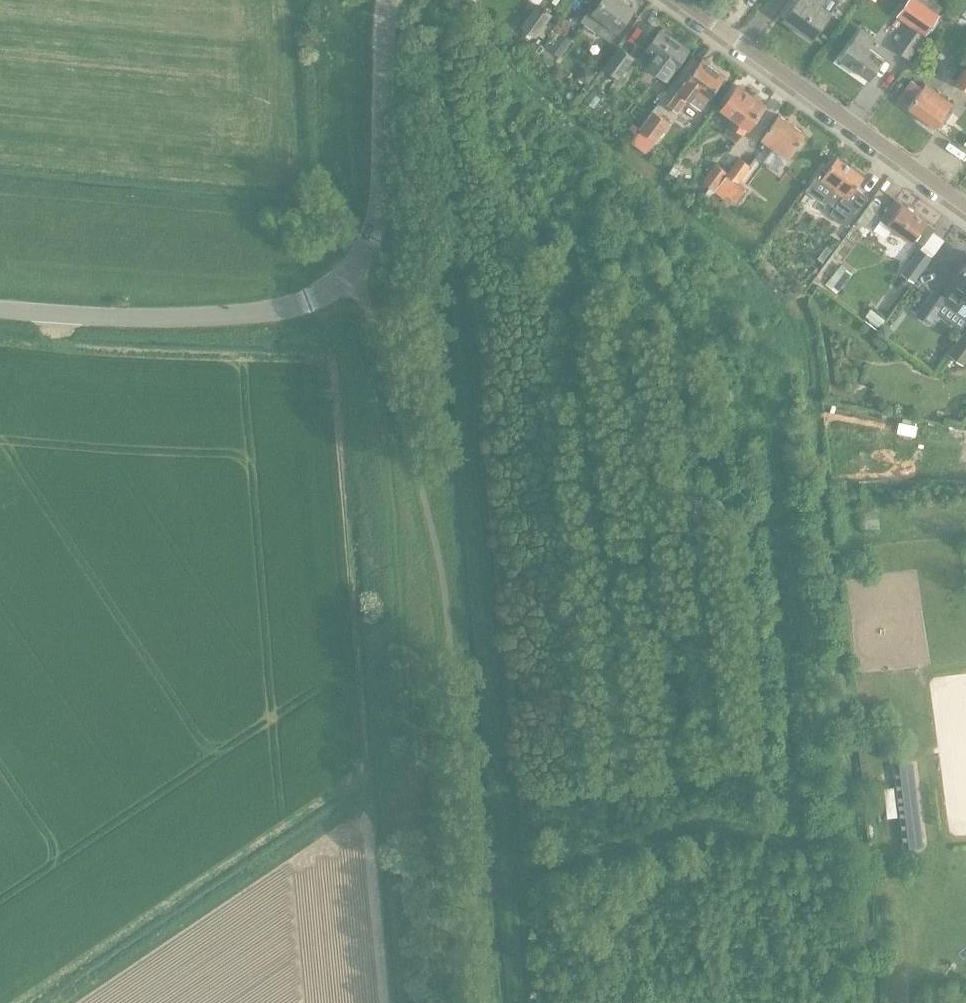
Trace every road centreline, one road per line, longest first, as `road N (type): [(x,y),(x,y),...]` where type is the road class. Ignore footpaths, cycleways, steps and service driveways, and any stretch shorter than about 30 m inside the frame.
road 1 (unclassified): [(0,310),(210,317),(280,310),(330,291),(370,241),(384,0)]
road 2 (residential): [(965,202),(684,0)]

